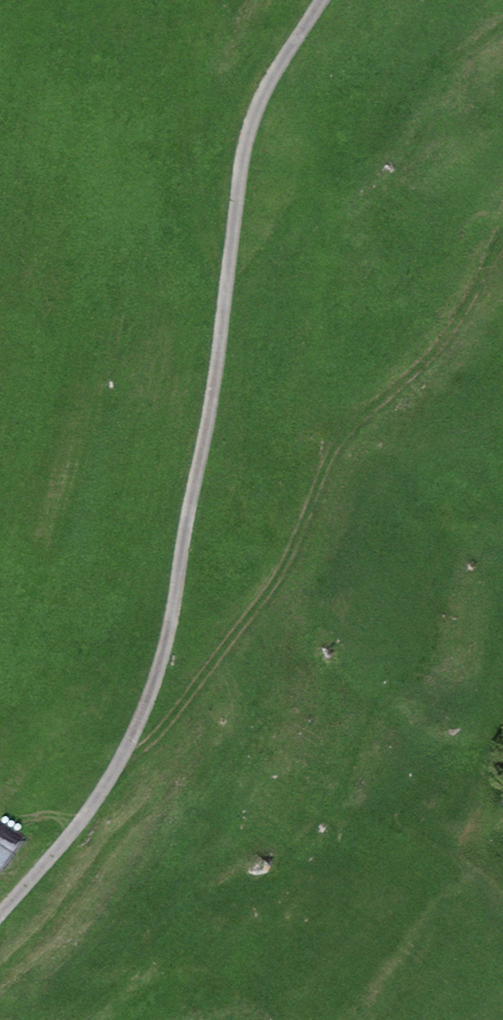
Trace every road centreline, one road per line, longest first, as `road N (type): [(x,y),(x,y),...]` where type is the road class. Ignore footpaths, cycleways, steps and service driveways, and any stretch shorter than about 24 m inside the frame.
road 1 (track): [(0,916),(94,800),(146,706),(205,432),(241,159),(273,75),(322,0)]
road 2 (track): [(120,757),(155,735),(273,582),(342,435),(443,334),(502,235)]

